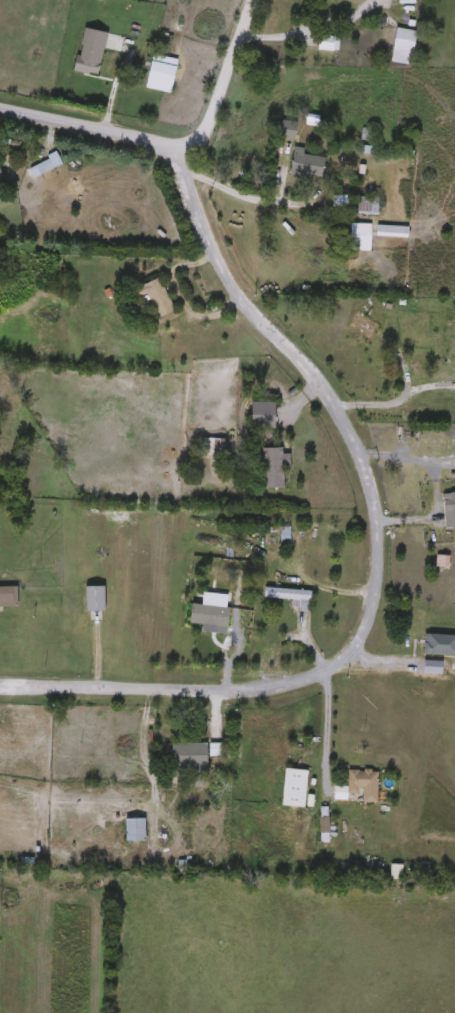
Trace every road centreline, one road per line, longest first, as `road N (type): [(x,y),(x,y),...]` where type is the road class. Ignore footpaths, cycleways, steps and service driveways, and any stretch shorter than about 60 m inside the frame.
road 1 (residential): [(164,133),(217,254),(307,357),(353,430),(374,492),(366,602),(324,654),(279,674),(0,674)]
road 2 (residential): [(0,103),(187,131),(203,117),(246,0)]

